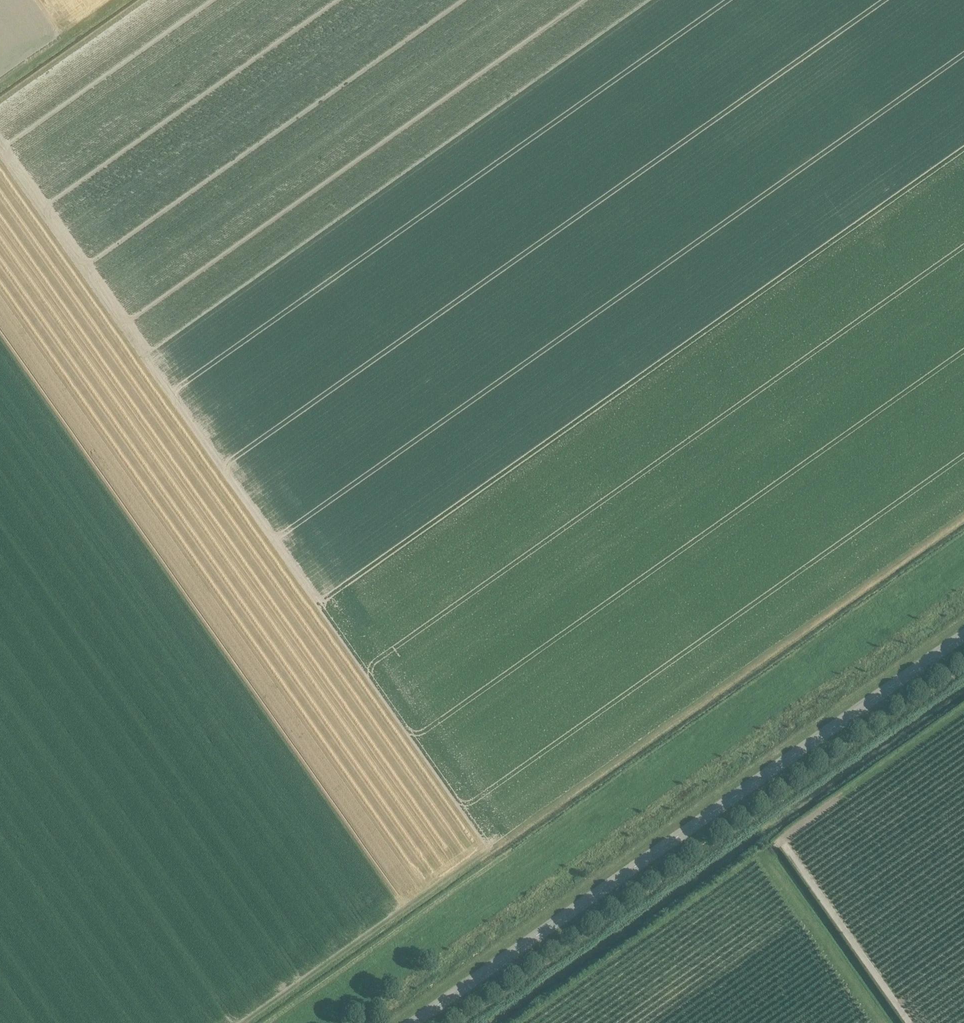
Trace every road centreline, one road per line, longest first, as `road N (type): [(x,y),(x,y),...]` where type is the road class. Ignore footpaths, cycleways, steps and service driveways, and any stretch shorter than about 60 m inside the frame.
road 1 (unclassified): [(410,1022),(963,630)]

